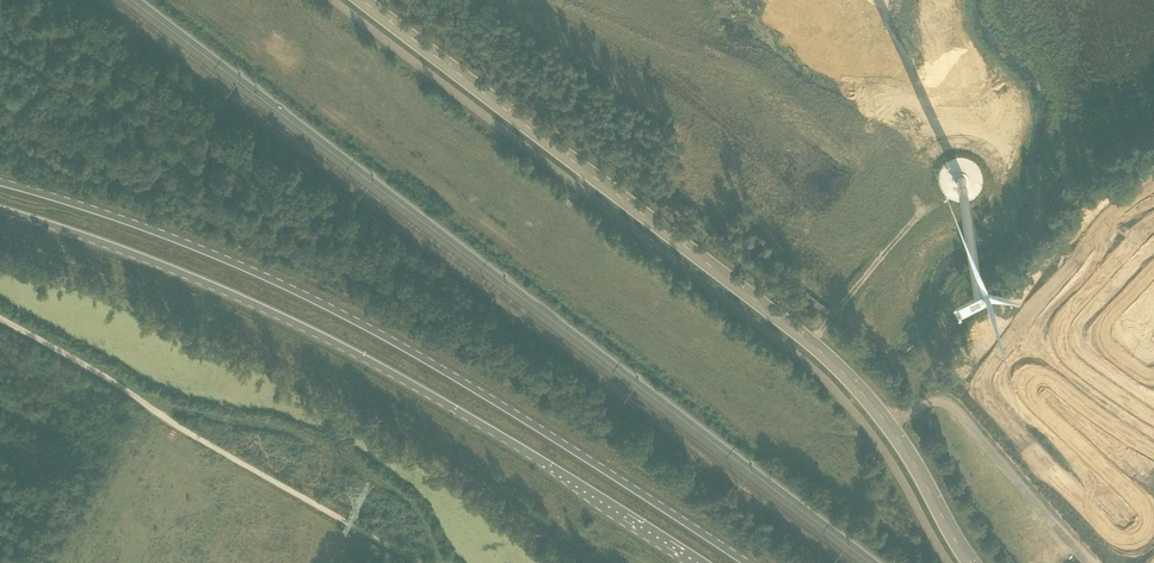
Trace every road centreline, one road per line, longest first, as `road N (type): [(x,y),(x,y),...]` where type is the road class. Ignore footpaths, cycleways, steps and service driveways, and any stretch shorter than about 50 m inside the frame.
road 1 (secondary): [(746,562),(454,377),(329,307),(164,234),(0,183)]
road 2 (tertiary): [(360,0),(812,344),(908,455),(970,562)]
road 3 (secondary): [(0,208),(154,261),(319,333),(706,562)]
road 4 (track): [(417,562),(0,319)]
road 5 (track): [(856,388),(803,432),(544,231),(591,175)]
road 6 (track): [(151,408),(281,428),(390,488),(411,506),(442,562)]
road 7 (track): [(885,424),(937,401),(952,410),(1090,562)]

